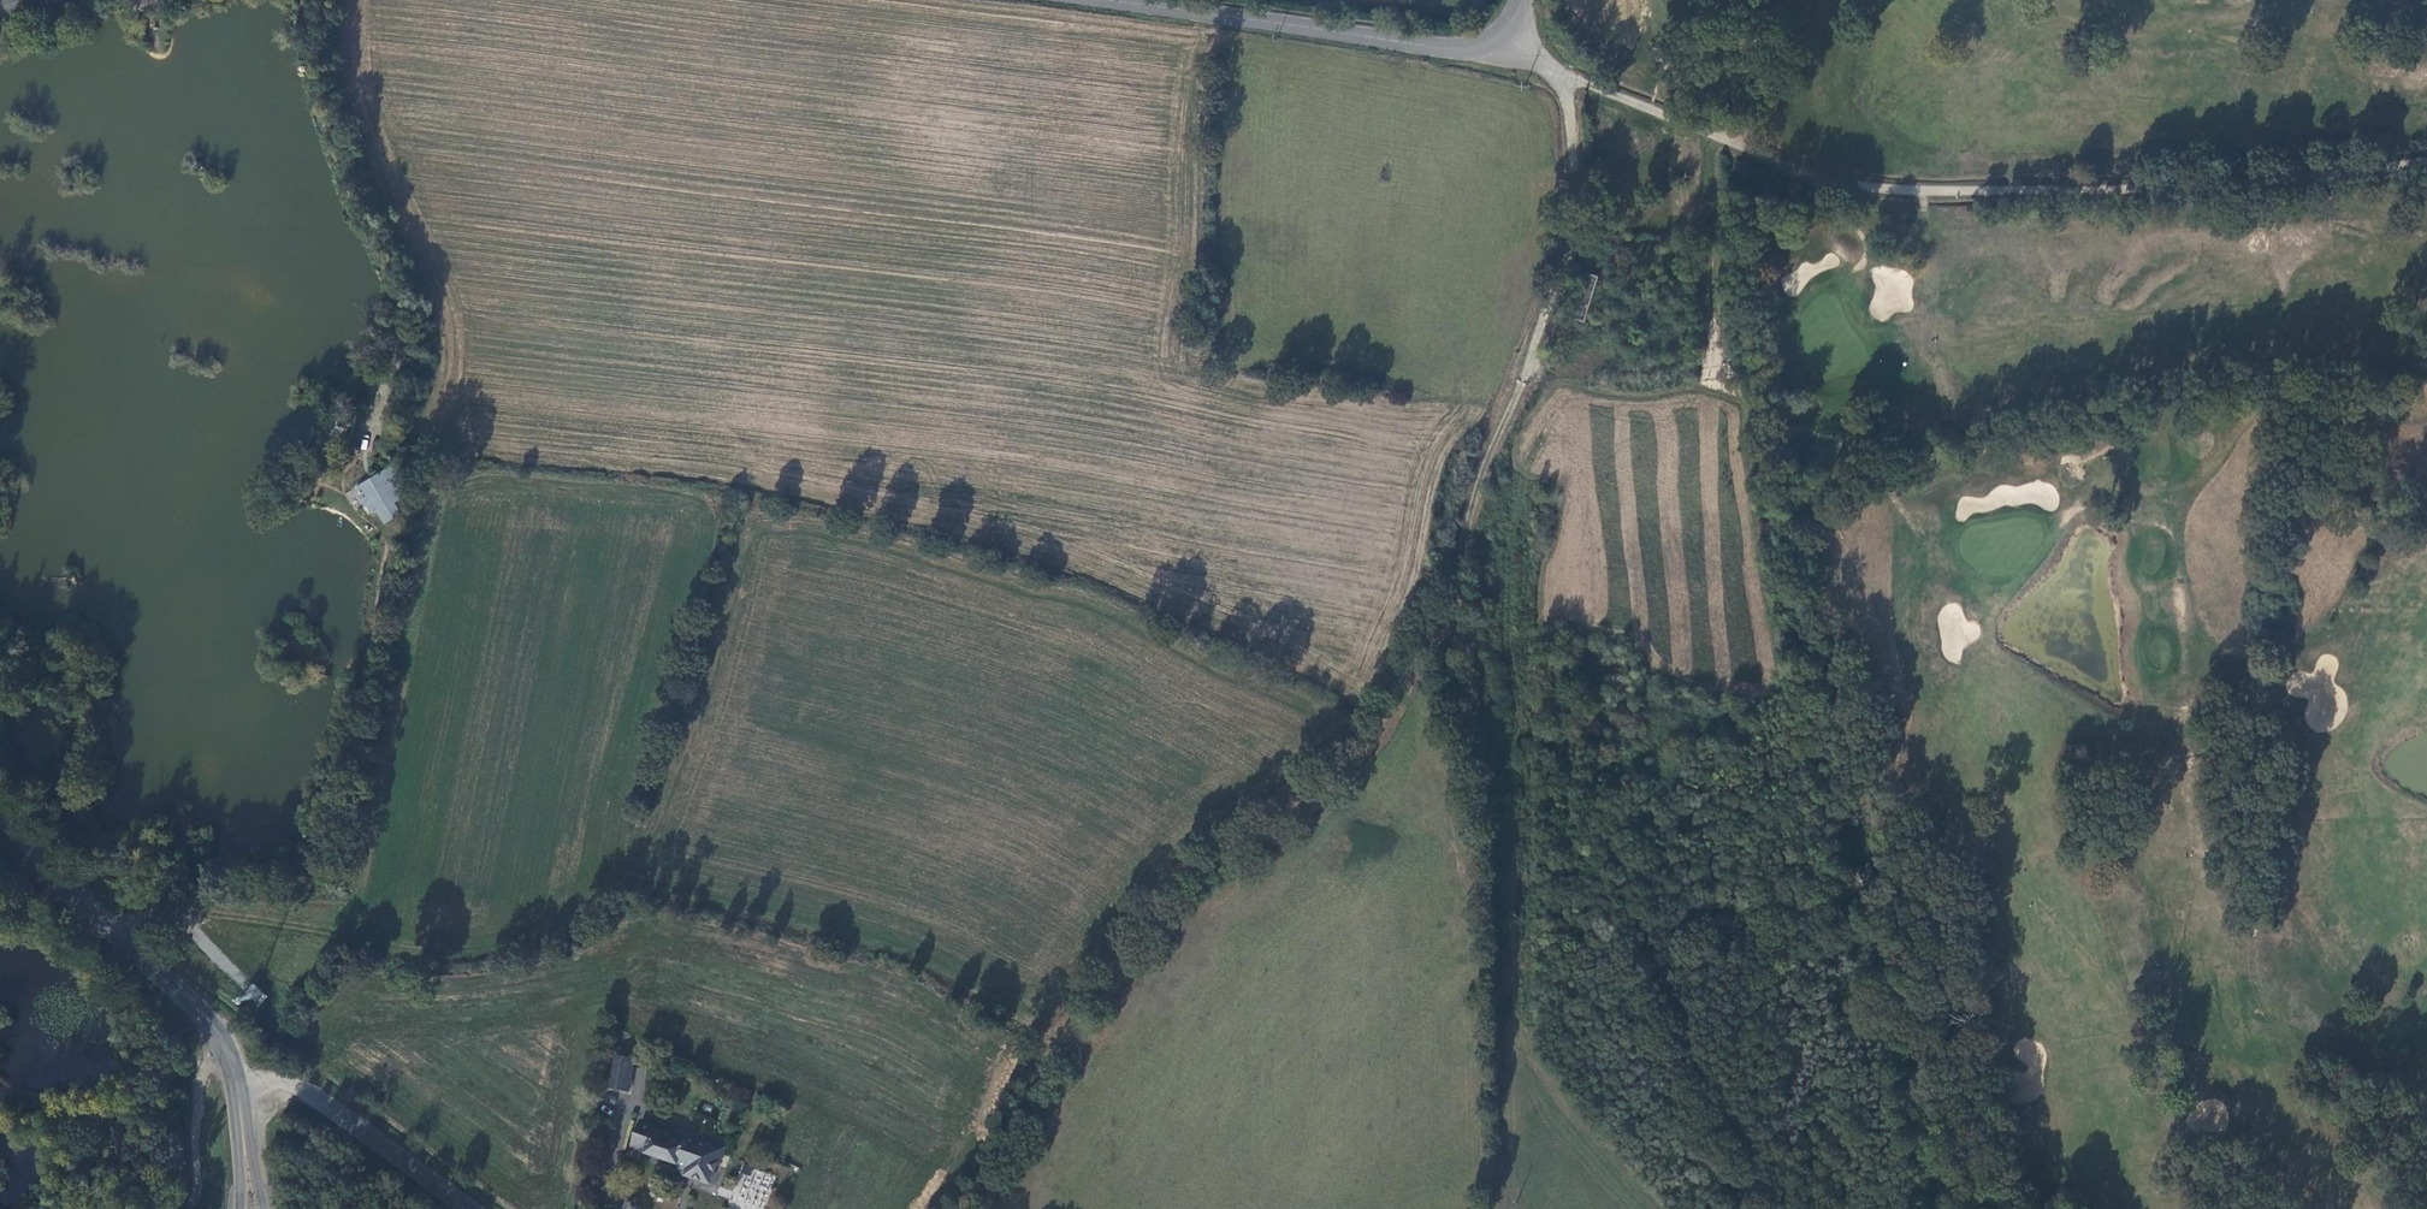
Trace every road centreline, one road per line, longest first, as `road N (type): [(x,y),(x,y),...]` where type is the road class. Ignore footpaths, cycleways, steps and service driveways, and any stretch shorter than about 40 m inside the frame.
road 1 (track): [(959,1208),(1180,880),(1288,822),(1361,758),(1454,637),(1472,515),(1573,244),(1563,77),(1502,34)]
road 2 (track): [(1563,77),(1840,183),(1920,191),(2262,178),(2426,158)]
road 3 (secondary): [(1522,0),(1502,34),(1471,47),(1440,47),(1109,0)]
road 4 (secondary): [(239,1086),(217,1030),(194,1003),(0,813)]
road 5 (unclassified): [(239,1086),(288,1084),(321,1100),(472,1208)]
road 6 (track): [(1744,145),(1754,114),(1755,0)]

